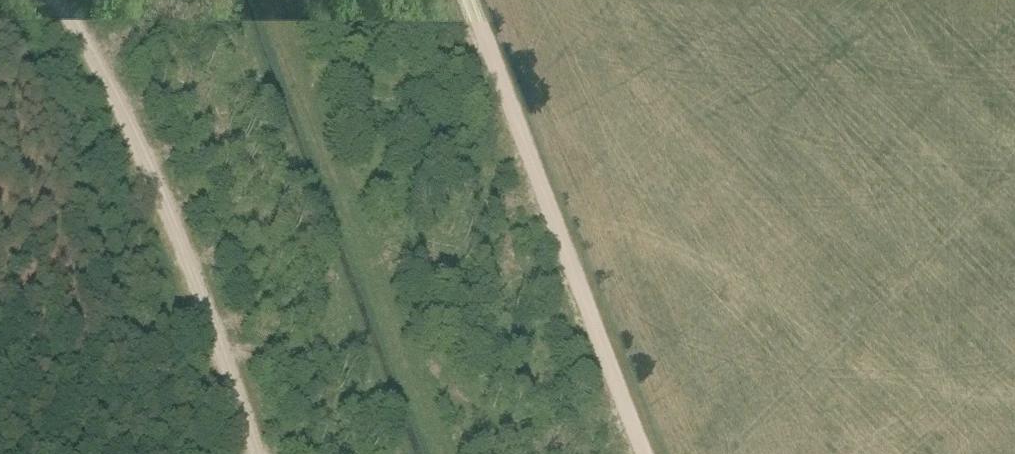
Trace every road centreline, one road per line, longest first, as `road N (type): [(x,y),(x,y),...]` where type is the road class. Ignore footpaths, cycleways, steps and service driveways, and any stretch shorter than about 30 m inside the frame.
road 1 (track): [(60,0),(114,78),(236,374),(255,453)]
road 2 (track): [(647,453),(473,0)]

